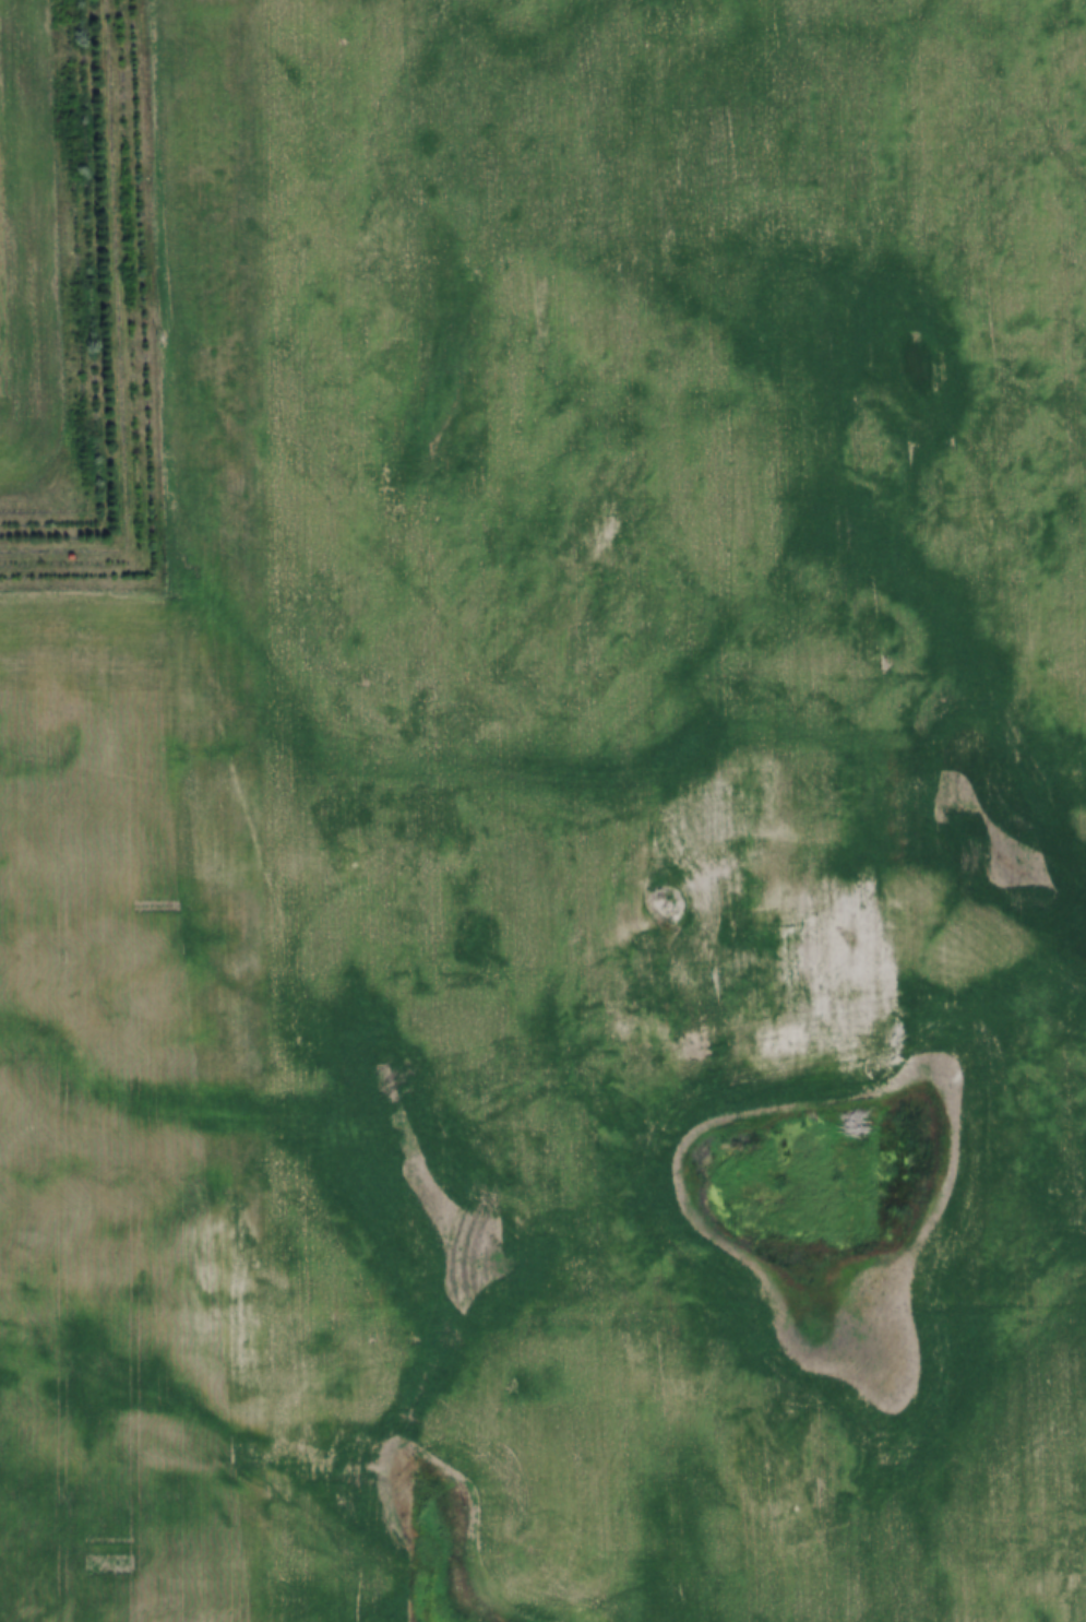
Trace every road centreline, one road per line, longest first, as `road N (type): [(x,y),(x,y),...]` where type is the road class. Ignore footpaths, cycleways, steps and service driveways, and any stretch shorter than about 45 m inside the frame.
road 1 (track): [(724,1293),(1085,1302)]

